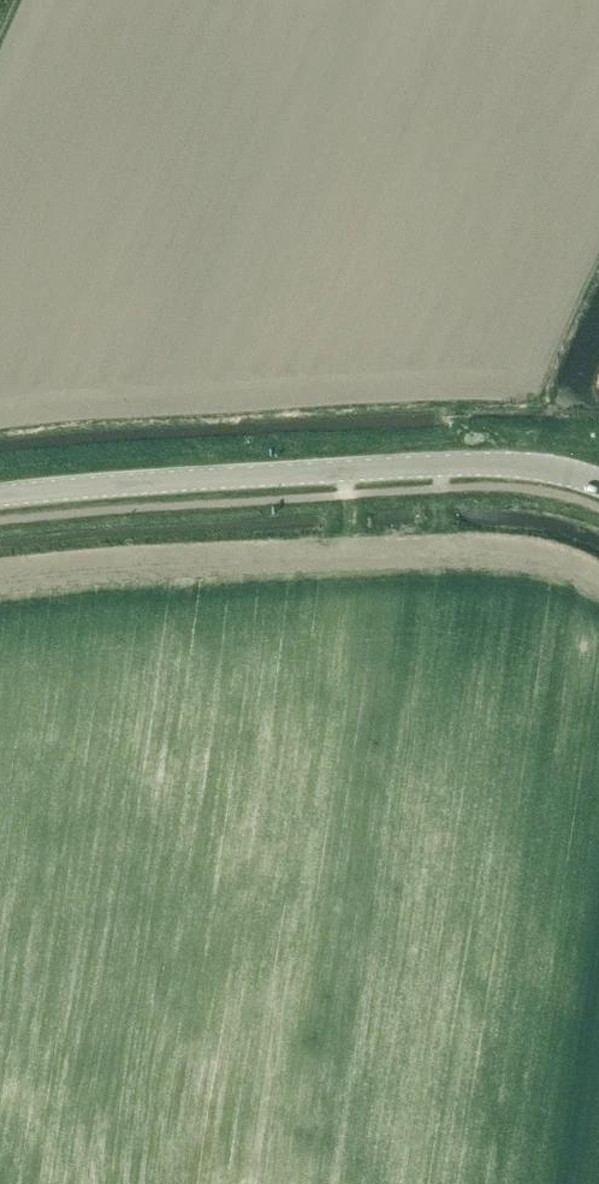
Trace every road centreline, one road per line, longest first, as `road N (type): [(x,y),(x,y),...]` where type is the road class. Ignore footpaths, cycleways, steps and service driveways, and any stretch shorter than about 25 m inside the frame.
road 1 (tertiary): [(0,500),(473,463),(598,483)]

